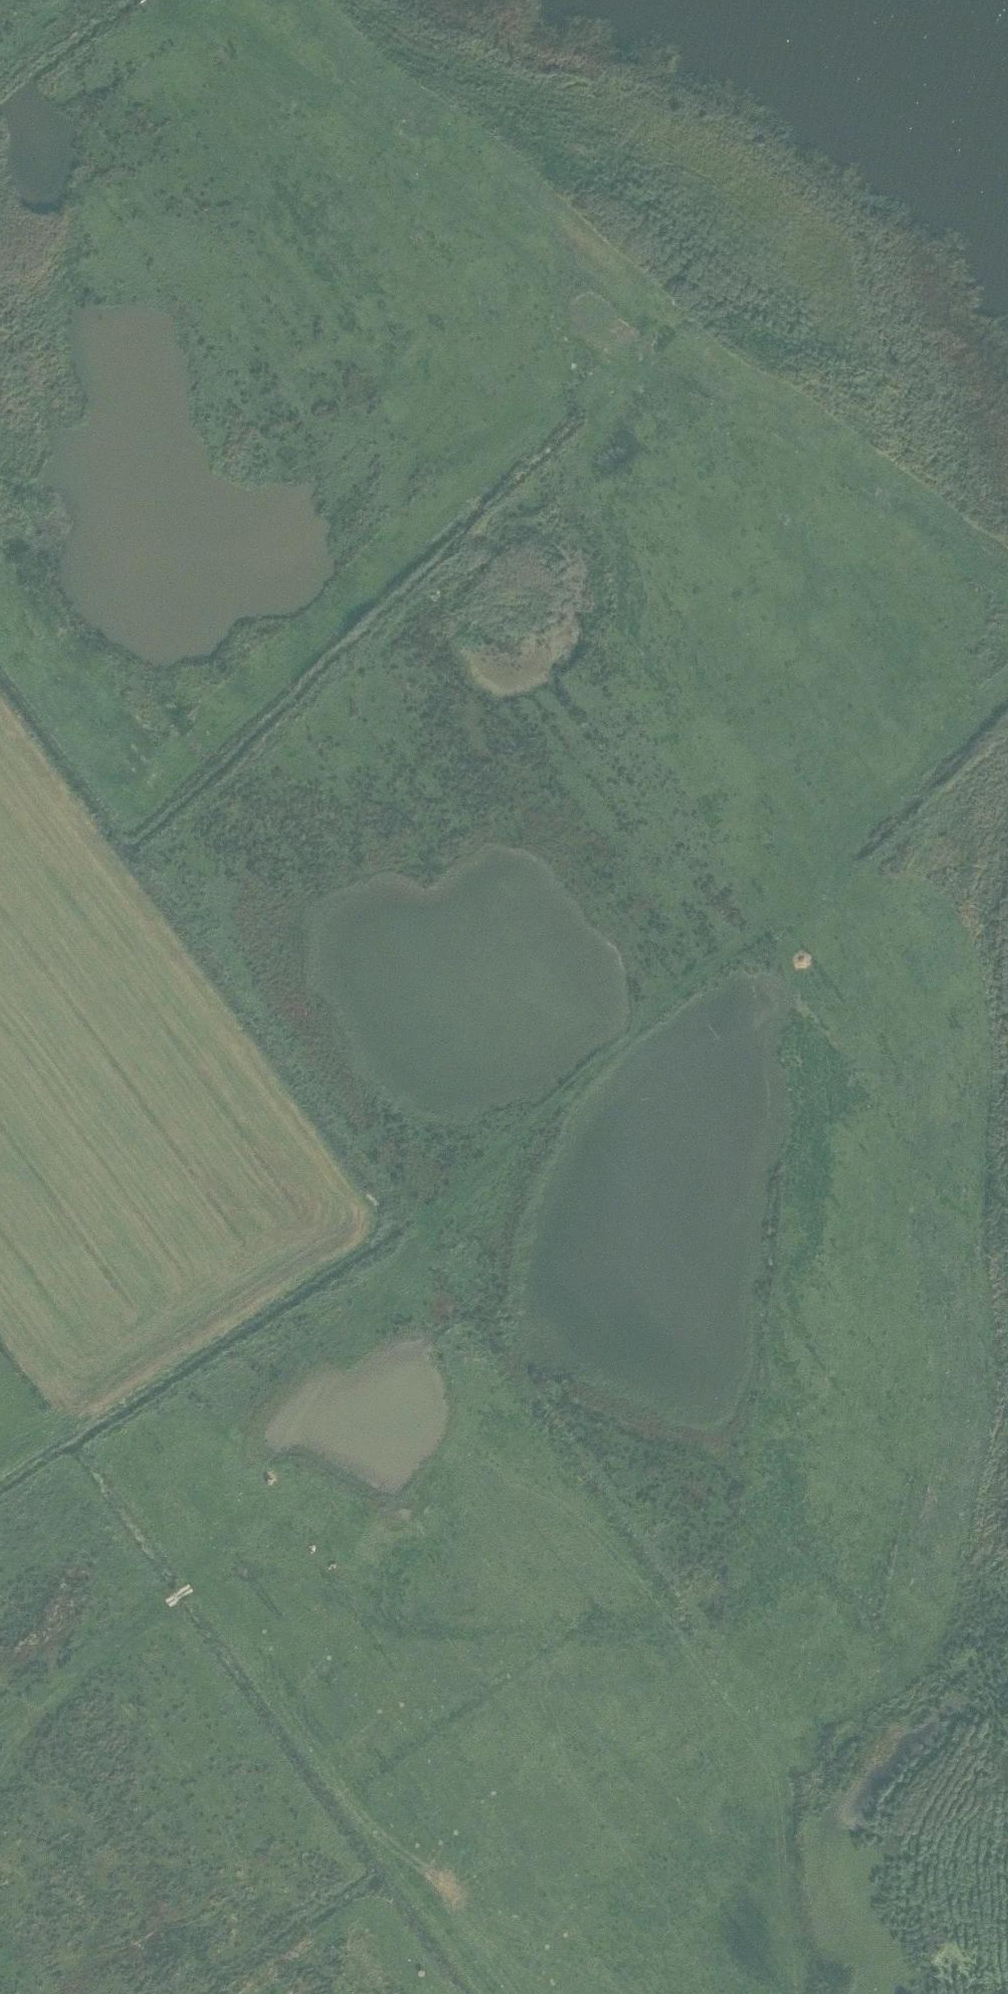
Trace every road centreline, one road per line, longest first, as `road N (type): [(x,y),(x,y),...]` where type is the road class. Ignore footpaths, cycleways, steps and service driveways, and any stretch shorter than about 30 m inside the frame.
road 1 (track): [(0,1724),(194,1589)]

